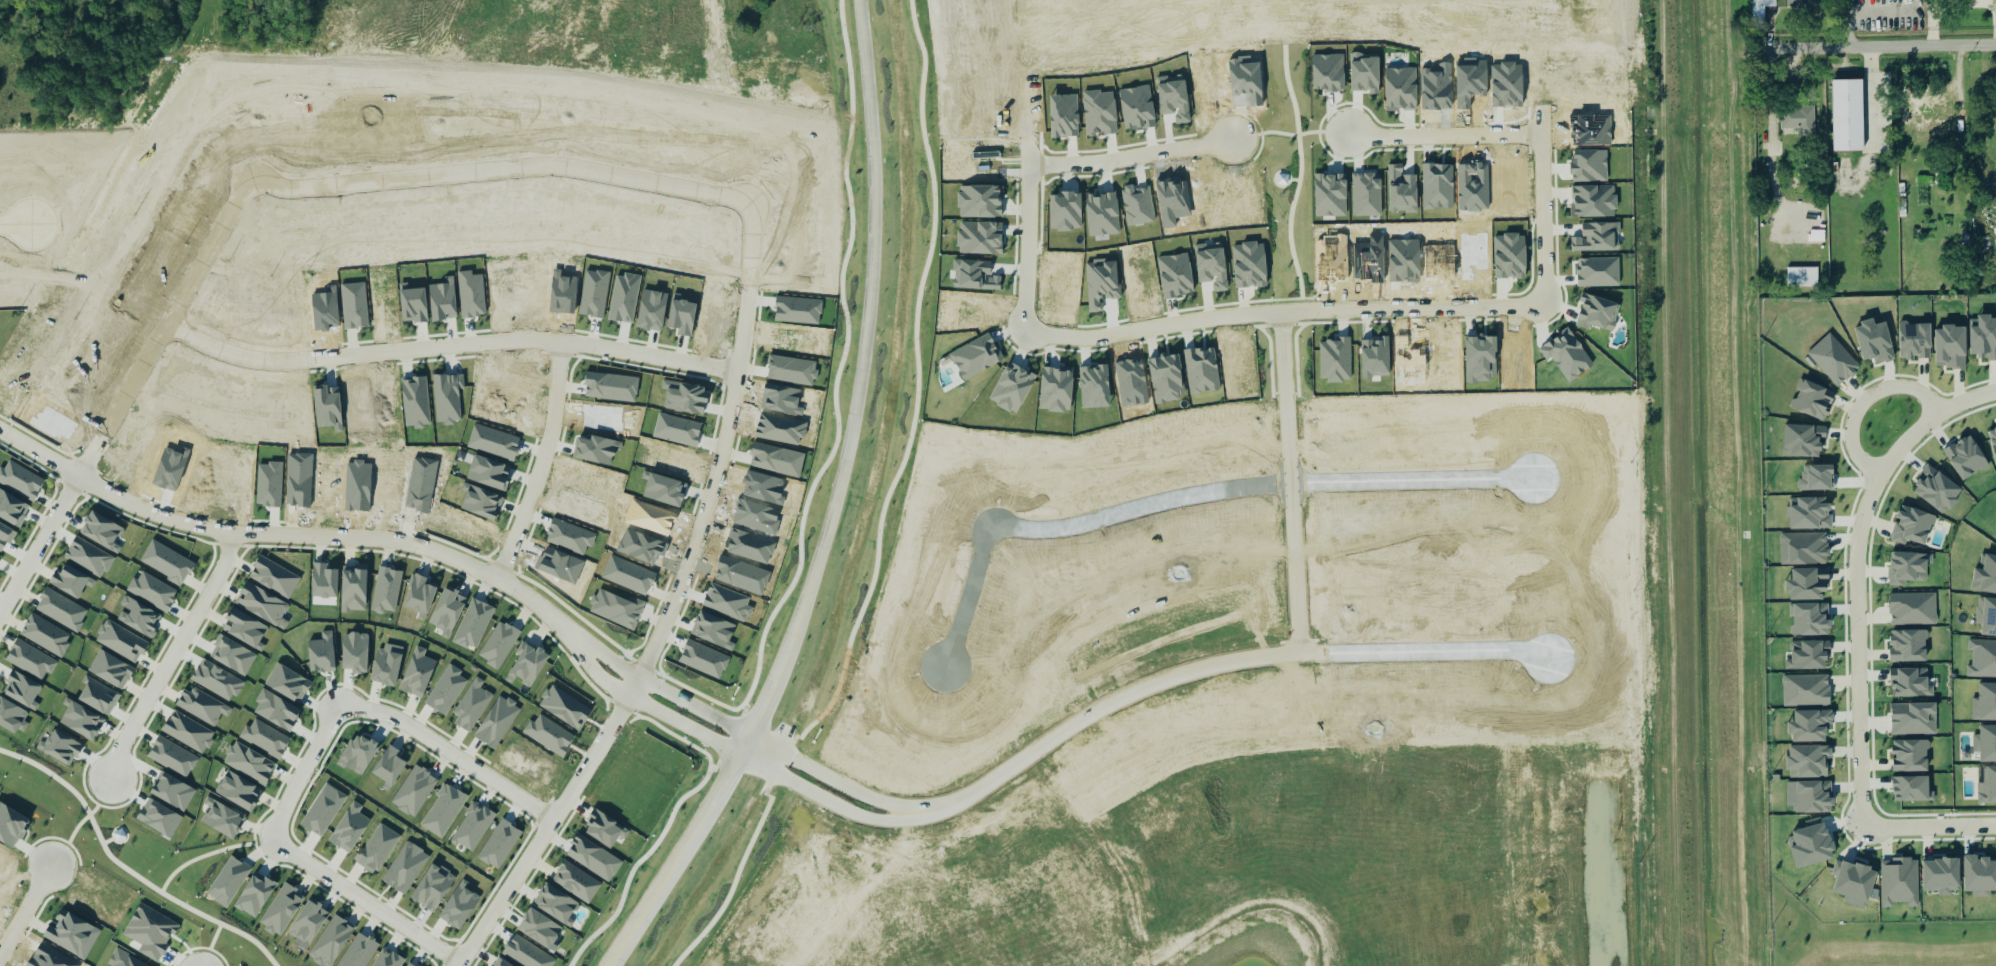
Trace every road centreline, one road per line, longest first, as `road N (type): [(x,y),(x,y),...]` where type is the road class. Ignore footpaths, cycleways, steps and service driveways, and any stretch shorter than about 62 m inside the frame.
road 1 (tertiary): [(860,0),(876,212),(860,370),(835,503),(788,645),(733,759),(603,965)]
road 2 (residential): [(747,302),(753,227),(749,209),(735,199),(564,170),(249,192),(81,482)]
road 3 (residential): [(1031,128),(1031,331),(1091,341),(1280,312),(1520,308),(1541,301),(1541,105)]
road 4 (residential): [(1531,479),(1248,487),(1085,525),(997,530),(983,550),(945,669)]
road 5 (residential): [(916,818),(957,807),(1114,704),(1222,666),(1299,654),(1509,651),(1549,660)]
road 6 (residential): [(493,584),(547,453),(562,348),(263,364),(167,331)]
road 7 (residential): [(1011,965),(1224,841),(1383,828),(1387,965)]
road 8 (residential): [(568,644),(514,595),(438,557),(338,540),(220,539),(160,526),(81,482)]
road 9 (residential): [(1918,431),(1881,475),(1858,552),(1861,828)]
road 10 (residential): [(1299,654),(1280,312)]
road 11 (residential): [(459,965),(637,681)]
road 12 (residential): [(637,681),(699,546),(741,373)]
road 13 (residential): [(107,779),(228,539)]
road 14 (residential): [(562,348),(741,373),(747,302)]
road 15 (residential): [(342,714),(397,720),(547,825)]
road 16 (residential): [(1771,50),(1995,46)]
road 17 (residential): [(461,963),(299,862),(277,840)]
road 18 (residential): [(568,644),(602,688),(733,759)]
road 19 (residential): [(1234,143),(1032,167)]
road 20 (residential): [(743,739),(568,644)]
road 21 (residential): [(733,759),(853,817),(916,818)]
road 22 (residential): [(1543,136),(1350,136)]
road 23 (residential): [(916,818),(743,739)]
road 24 (residential): [(1558,965),(1554,776)]
road 25 (residential): [(1938,416),(1907,388),(1863,402),(1852,447),(1881,475)]
road 26 (residential): [(996,782),(1090,921)]
road 27 (residential): [(1112,906),(1017,768)]
road 28 (residential): [(81,482),(0,610)]
road 29 (residential): [(277,840),(321,738),(342,714)]
road 30 (residential): [(1861,828),(1995,827)]

